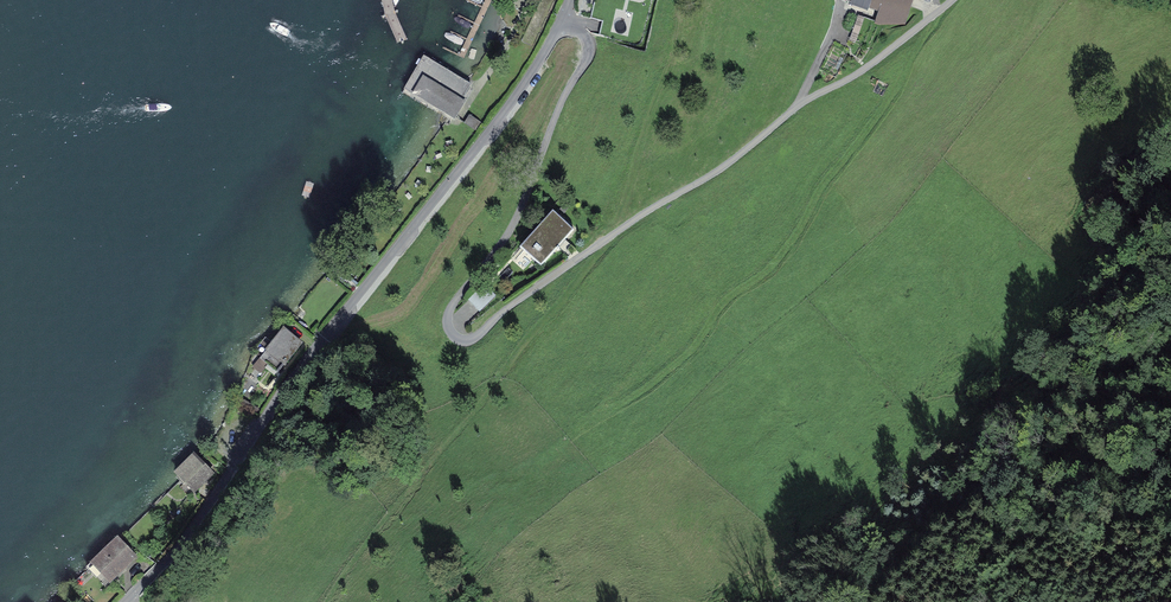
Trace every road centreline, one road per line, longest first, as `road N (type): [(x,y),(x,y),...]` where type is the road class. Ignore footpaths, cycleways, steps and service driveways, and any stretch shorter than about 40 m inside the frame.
road 1 (unclassified): [(949,0),(864,69),(803,102),(730,162),(463,341),(449,331),(449,312),(513,226),(588,57),(584,32),(566,12)]
road 2 (tertiary): [(125,601),(182,542),(290,380),(510,106),(566,12)]
road 3 (track): [(938,10),(886,106),(789,246),(729,299),(686,357),(616,407)]

